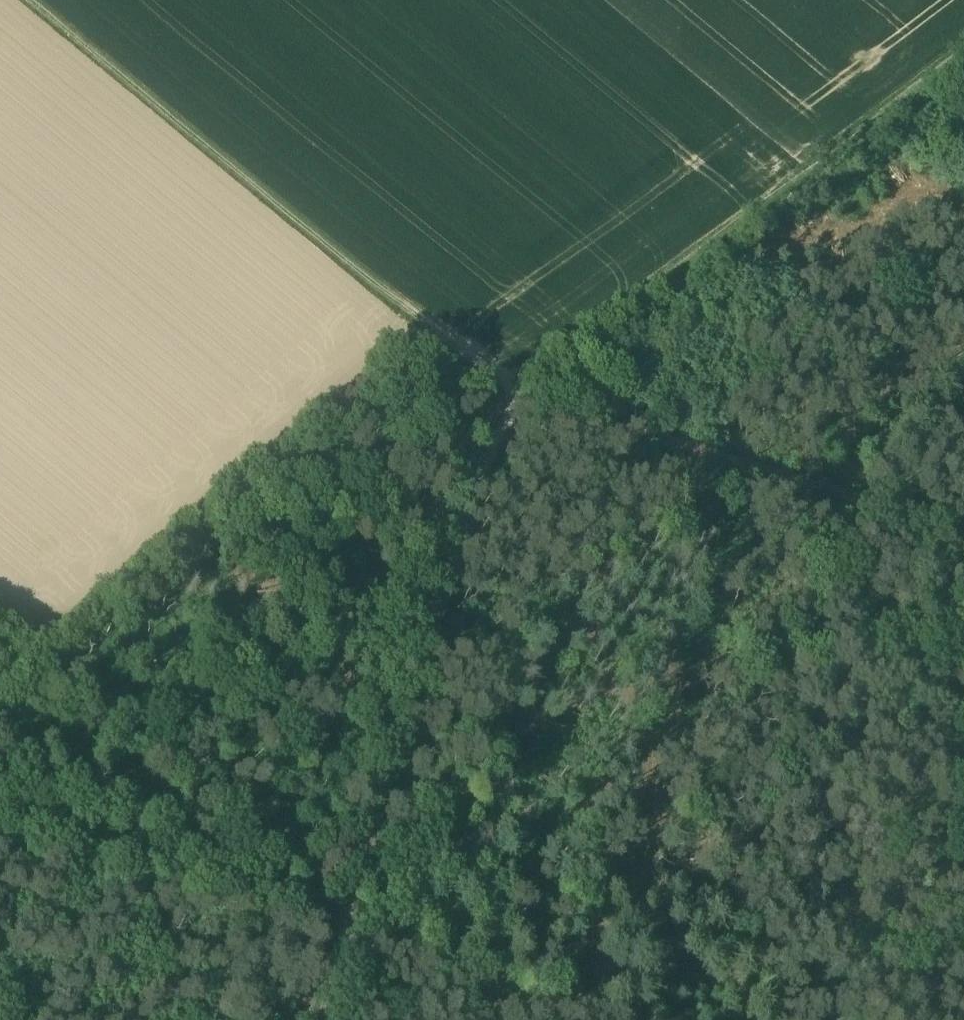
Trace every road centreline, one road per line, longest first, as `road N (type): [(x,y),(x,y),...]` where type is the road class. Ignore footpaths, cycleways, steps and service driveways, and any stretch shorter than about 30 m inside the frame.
road 1 (track): [(512,391),(320,1019)]
road 2 (track): [(512,391),(39,0)]
road 3 (track): [(512,391),(535,382),(963,54)]
road 4 (track): [(963,532),(512,391)]
road 5 (track): [(340,933),(620,1019)]

